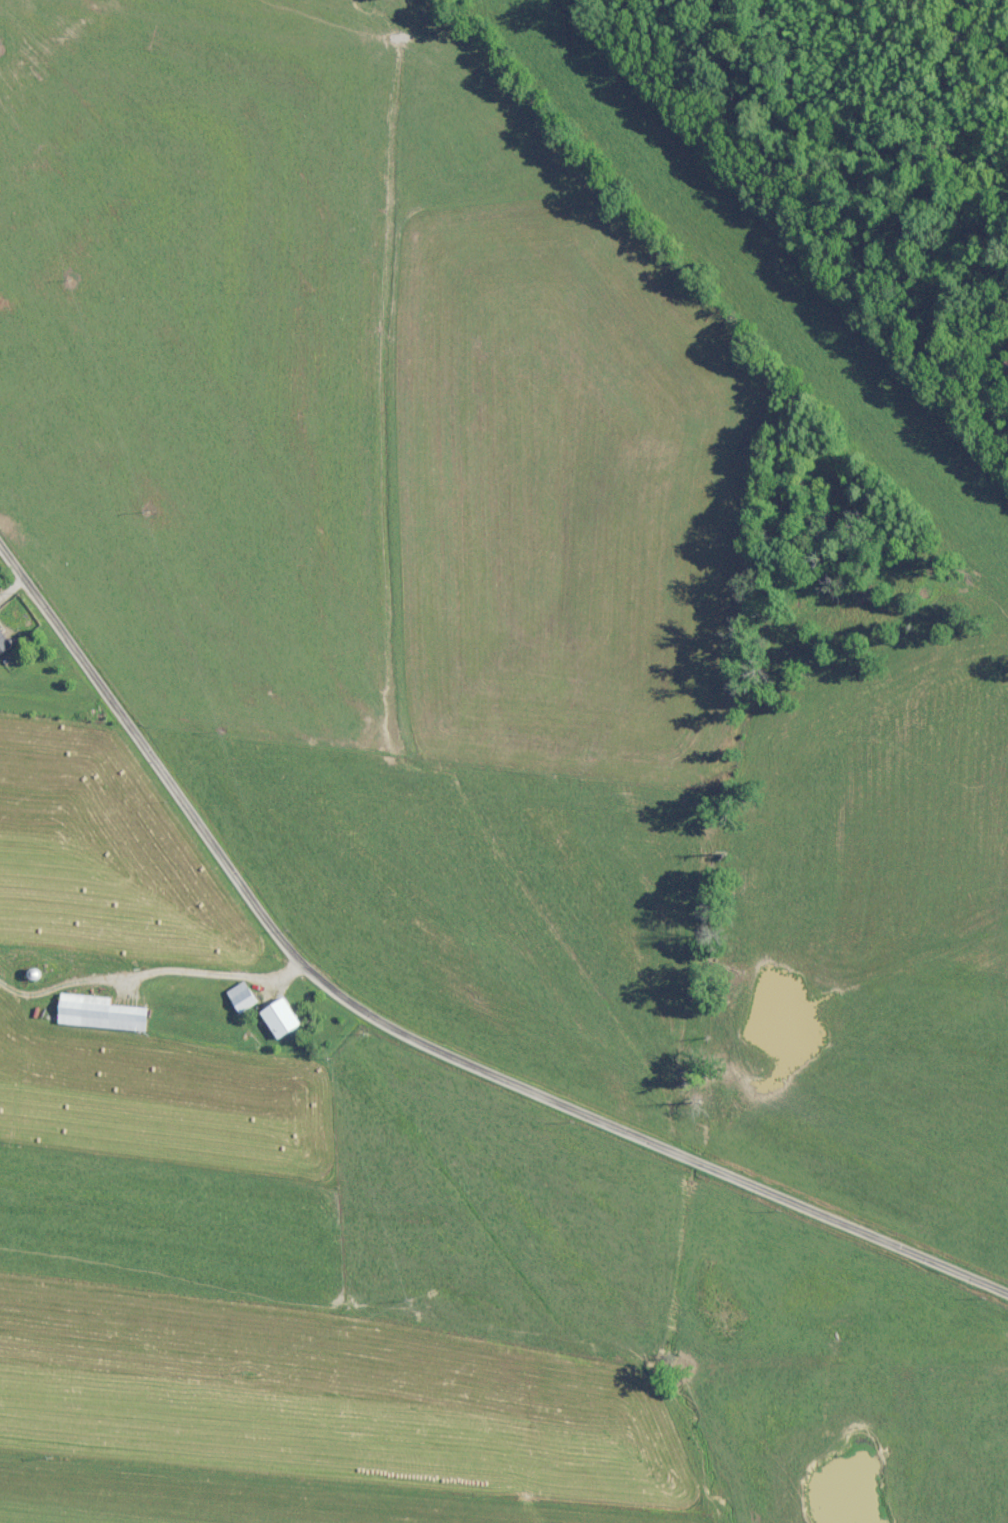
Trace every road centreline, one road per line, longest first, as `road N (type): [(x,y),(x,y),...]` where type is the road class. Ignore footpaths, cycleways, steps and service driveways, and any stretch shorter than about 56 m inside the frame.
road 1 (residential): [(1007,1293),(450,1055),(354,1002),(274,929),(0,542)]

